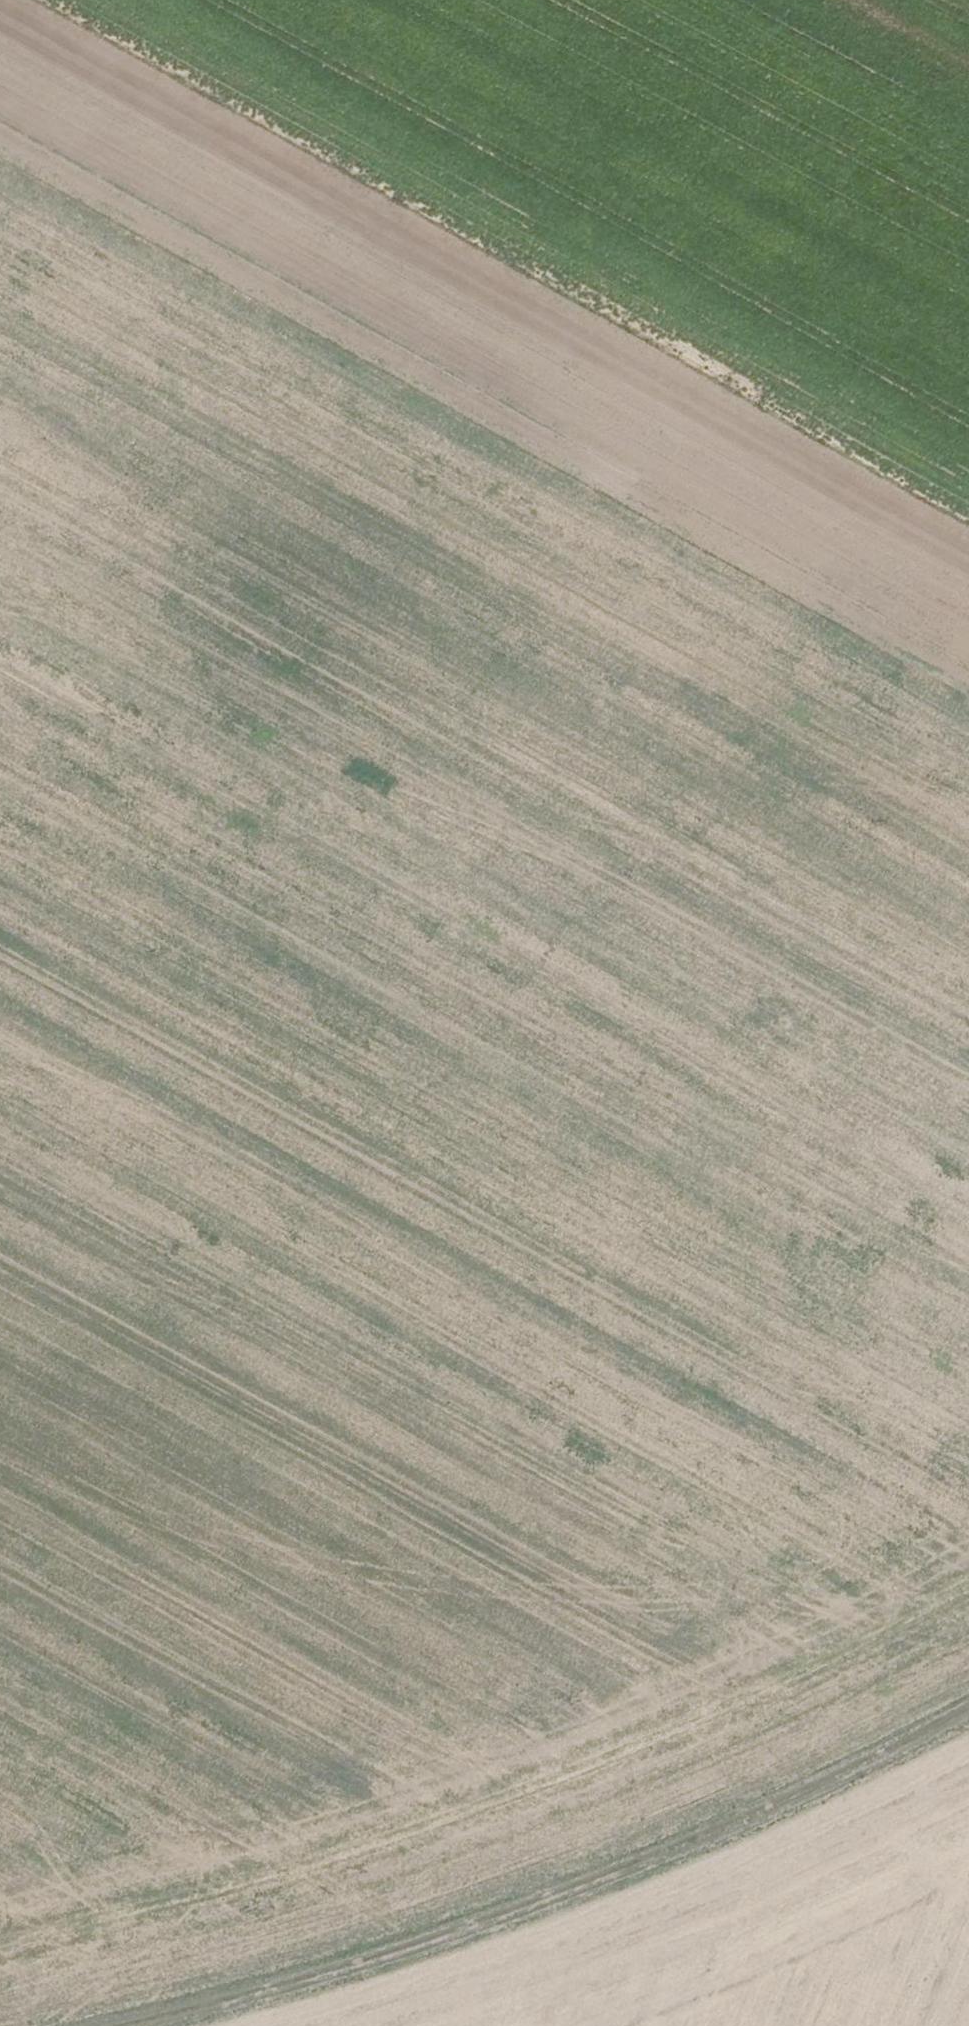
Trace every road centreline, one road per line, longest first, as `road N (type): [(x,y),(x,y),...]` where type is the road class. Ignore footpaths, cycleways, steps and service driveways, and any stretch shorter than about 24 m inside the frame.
road 1 (track): [(968,1710),(694,1856),(124,2025)]

